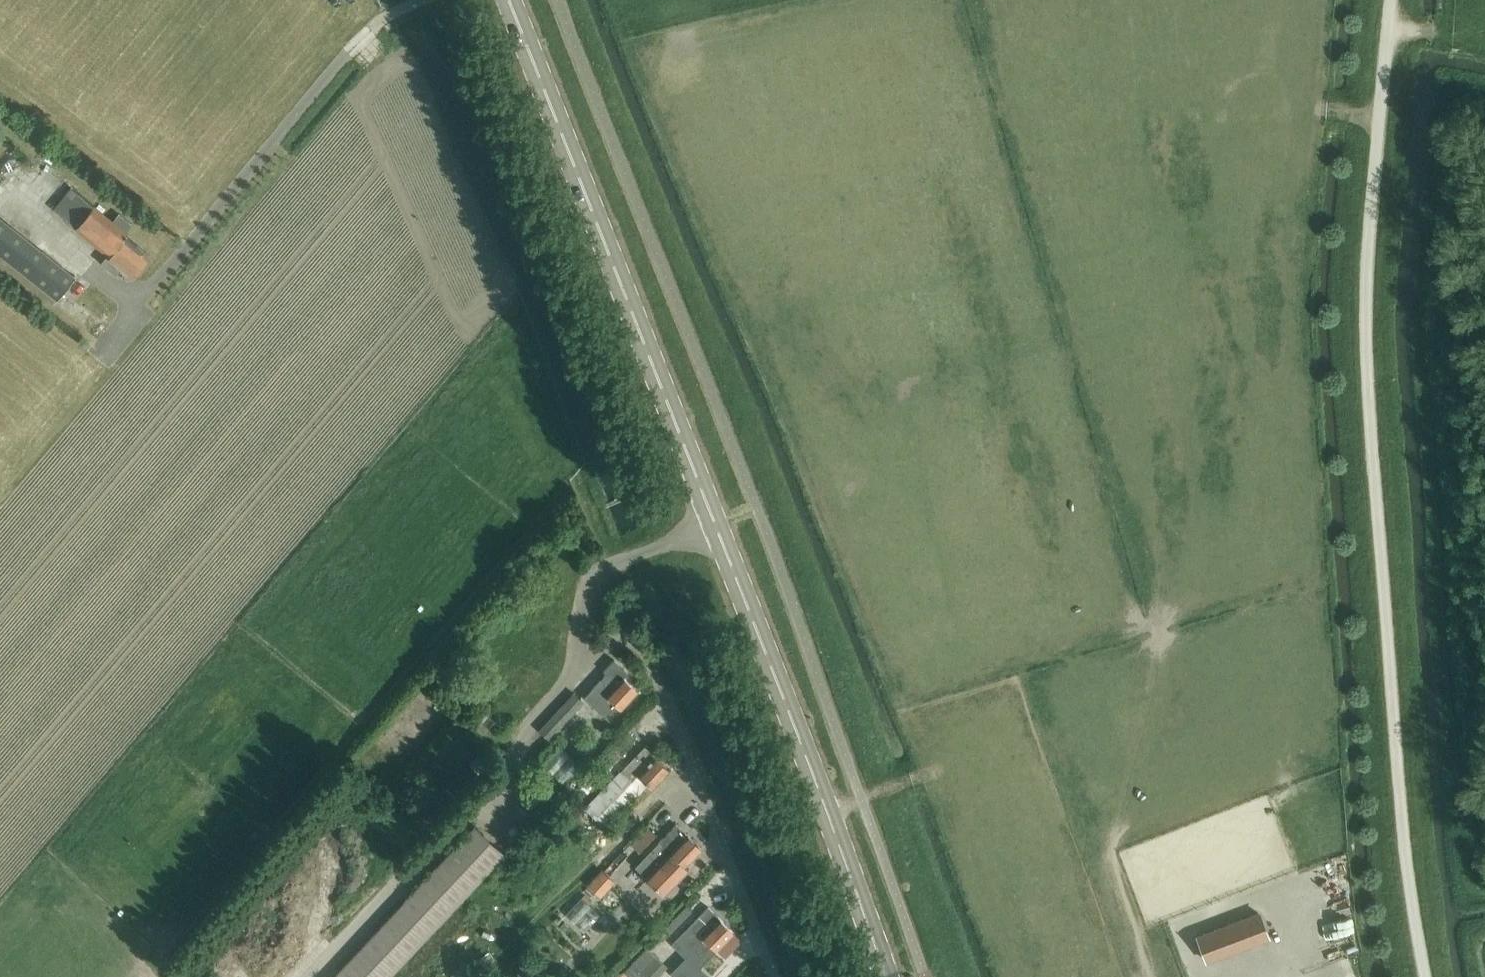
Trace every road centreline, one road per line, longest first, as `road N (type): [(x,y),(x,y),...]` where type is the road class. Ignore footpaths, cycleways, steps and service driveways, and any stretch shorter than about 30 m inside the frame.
road 1 (secondary): [(887,976),(515,0)]
road 2 (track): [(1425,976),(1409,877),(1366,344),(1392,0)]
road 3 (residential): [(649,676),(774,976)]

